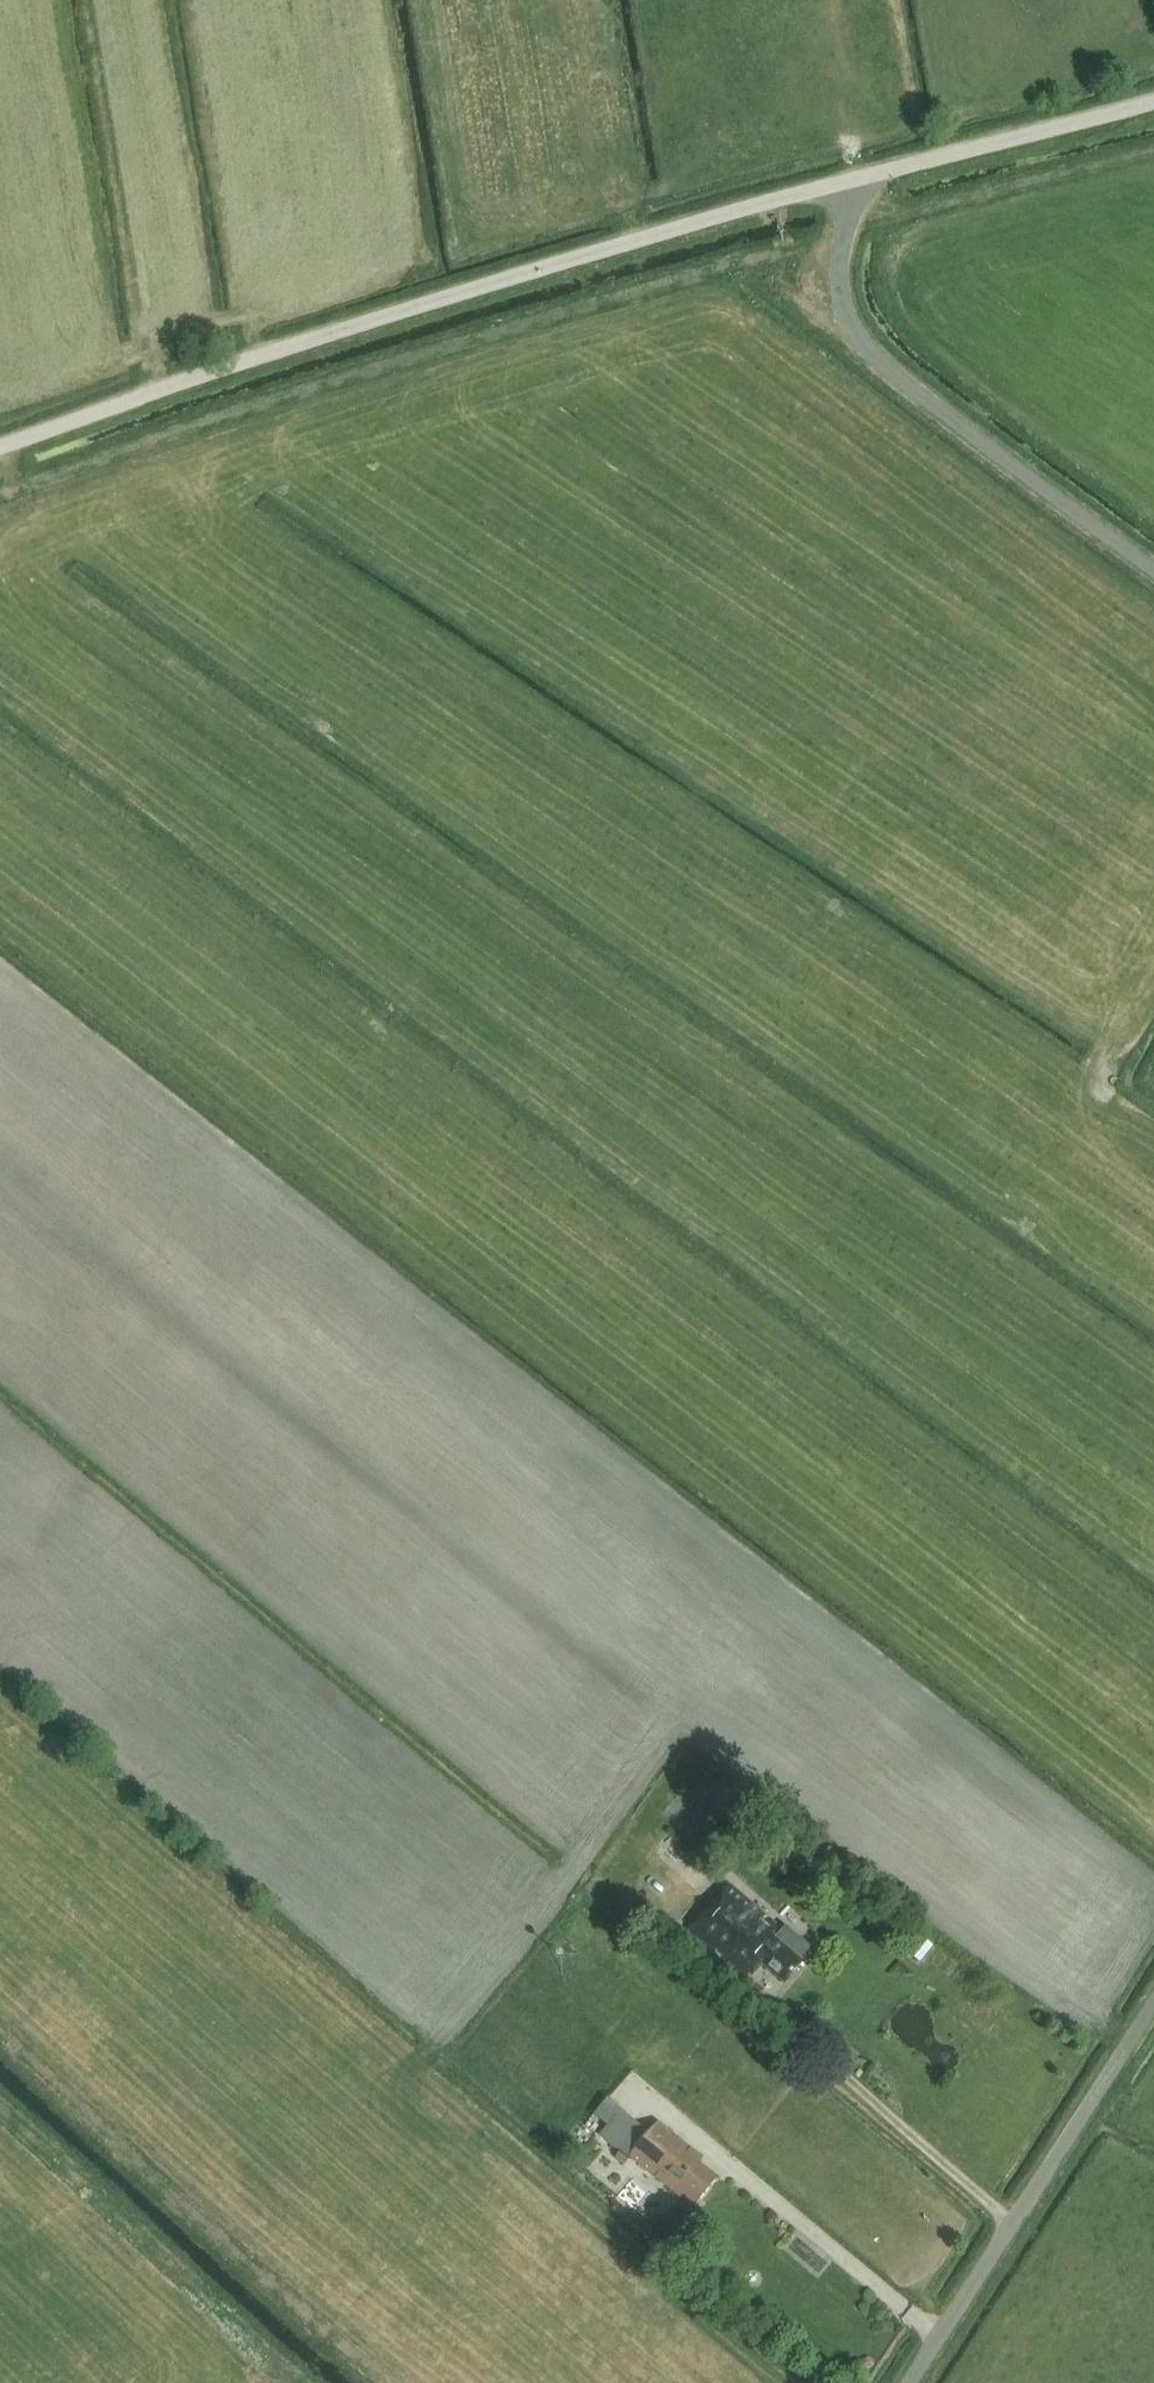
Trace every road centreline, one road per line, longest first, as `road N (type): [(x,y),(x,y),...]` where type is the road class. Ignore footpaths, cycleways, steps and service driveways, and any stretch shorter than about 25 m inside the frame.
road 1 (unclassified): [(0,448),(234,361),(851,178)]
road 2 (residential): [(1153,569),(873,354),(850,322),(841,280),(851,178)]
road 3 (residential): [(910,2382),(1153,2009)]
road 4 (unclassified): [(851,178),(1153,99)]

